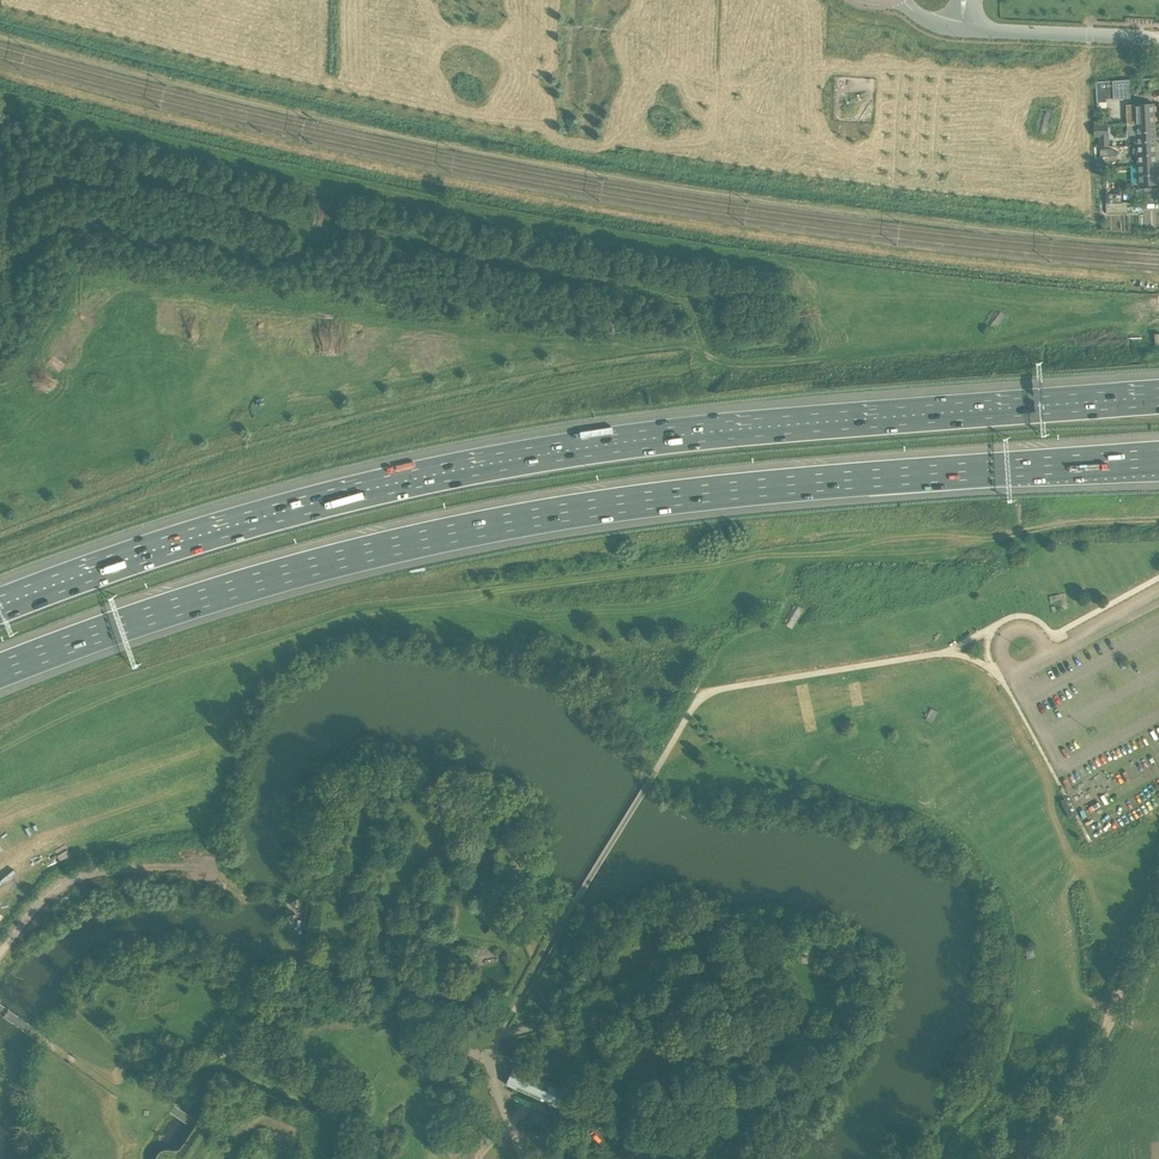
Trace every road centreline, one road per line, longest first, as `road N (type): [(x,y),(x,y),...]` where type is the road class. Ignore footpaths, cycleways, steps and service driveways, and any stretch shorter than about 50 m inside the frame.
road 1 (motorway): [(0,675),(208,595),(527,518),(796,480),(1158,455)]
road 2 (motorway): [(1158,397),(740,428),(558,451),(180,540),(0,606)]
road 3 (track): [(1158,298),(1142,316),(1120,323),(968,345),(759,365),(682,346),(578,343),(392,382)]
road 4 (track): [(708,354),(699,312),(668,294),(194,194),(135,176),(135,159)]
road 5 (unclassified): [(1032,1158),(1095,1056),(1158,908)]
road 6 (track): [(0,953),(56,889),(83,877),(156,865),(215,873),(237,888)]
road 7 (tertiary): [(1158,45),(965,30)]

